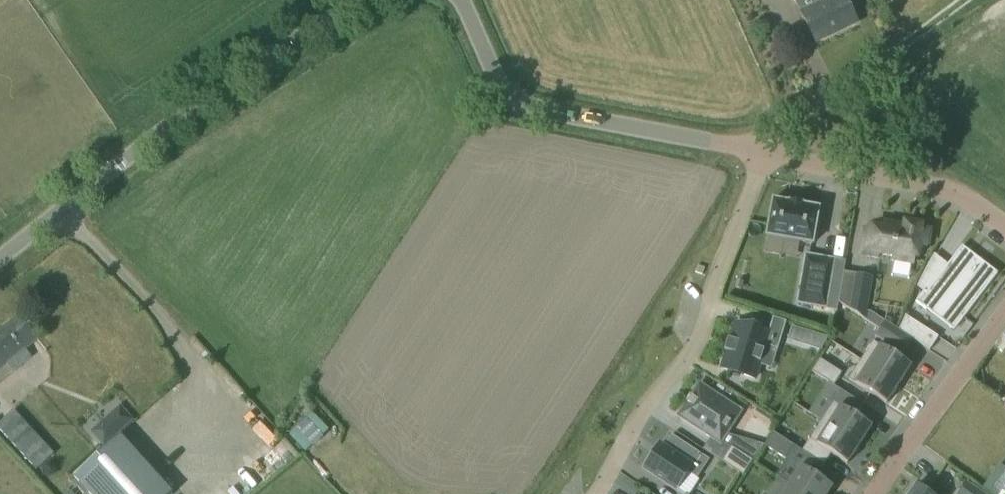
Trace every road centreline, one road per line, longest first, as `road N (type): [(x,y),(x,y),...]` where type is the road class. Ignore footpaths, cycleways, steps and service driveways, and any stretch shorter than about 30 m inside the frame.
road 1 (residential): [(0,258),(255,63),(359,0)]
road 2 (residential): [(597,493),(639,414),(701,339),(764,153)]
road 3 (residential): [(764,153),(516,100),(499,83),(462,0)]
road 4 (track): [(964,0),(766,134),(764,153)]
road 5 (residential): [(1004,226),(940,187),(764,153)]
road 6 (residential): [(1004,316),(876,493)]

